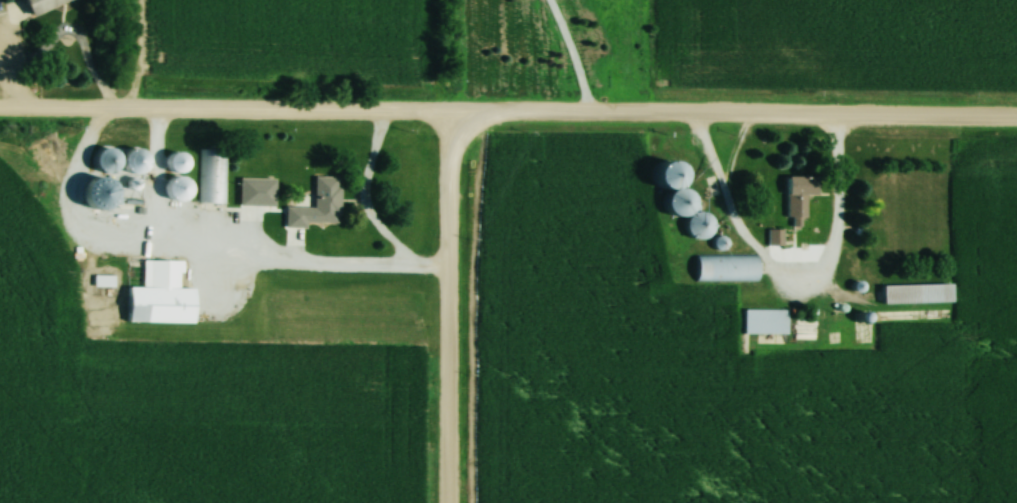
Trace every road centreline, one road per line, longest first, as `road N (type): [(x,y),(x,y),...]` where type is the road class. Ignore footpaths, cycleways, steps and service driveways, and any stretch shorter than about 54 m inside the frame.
road 1 (residential): [(0,111),(1016,117)]
road 2 (residential): [(442,502),(442,116)]

